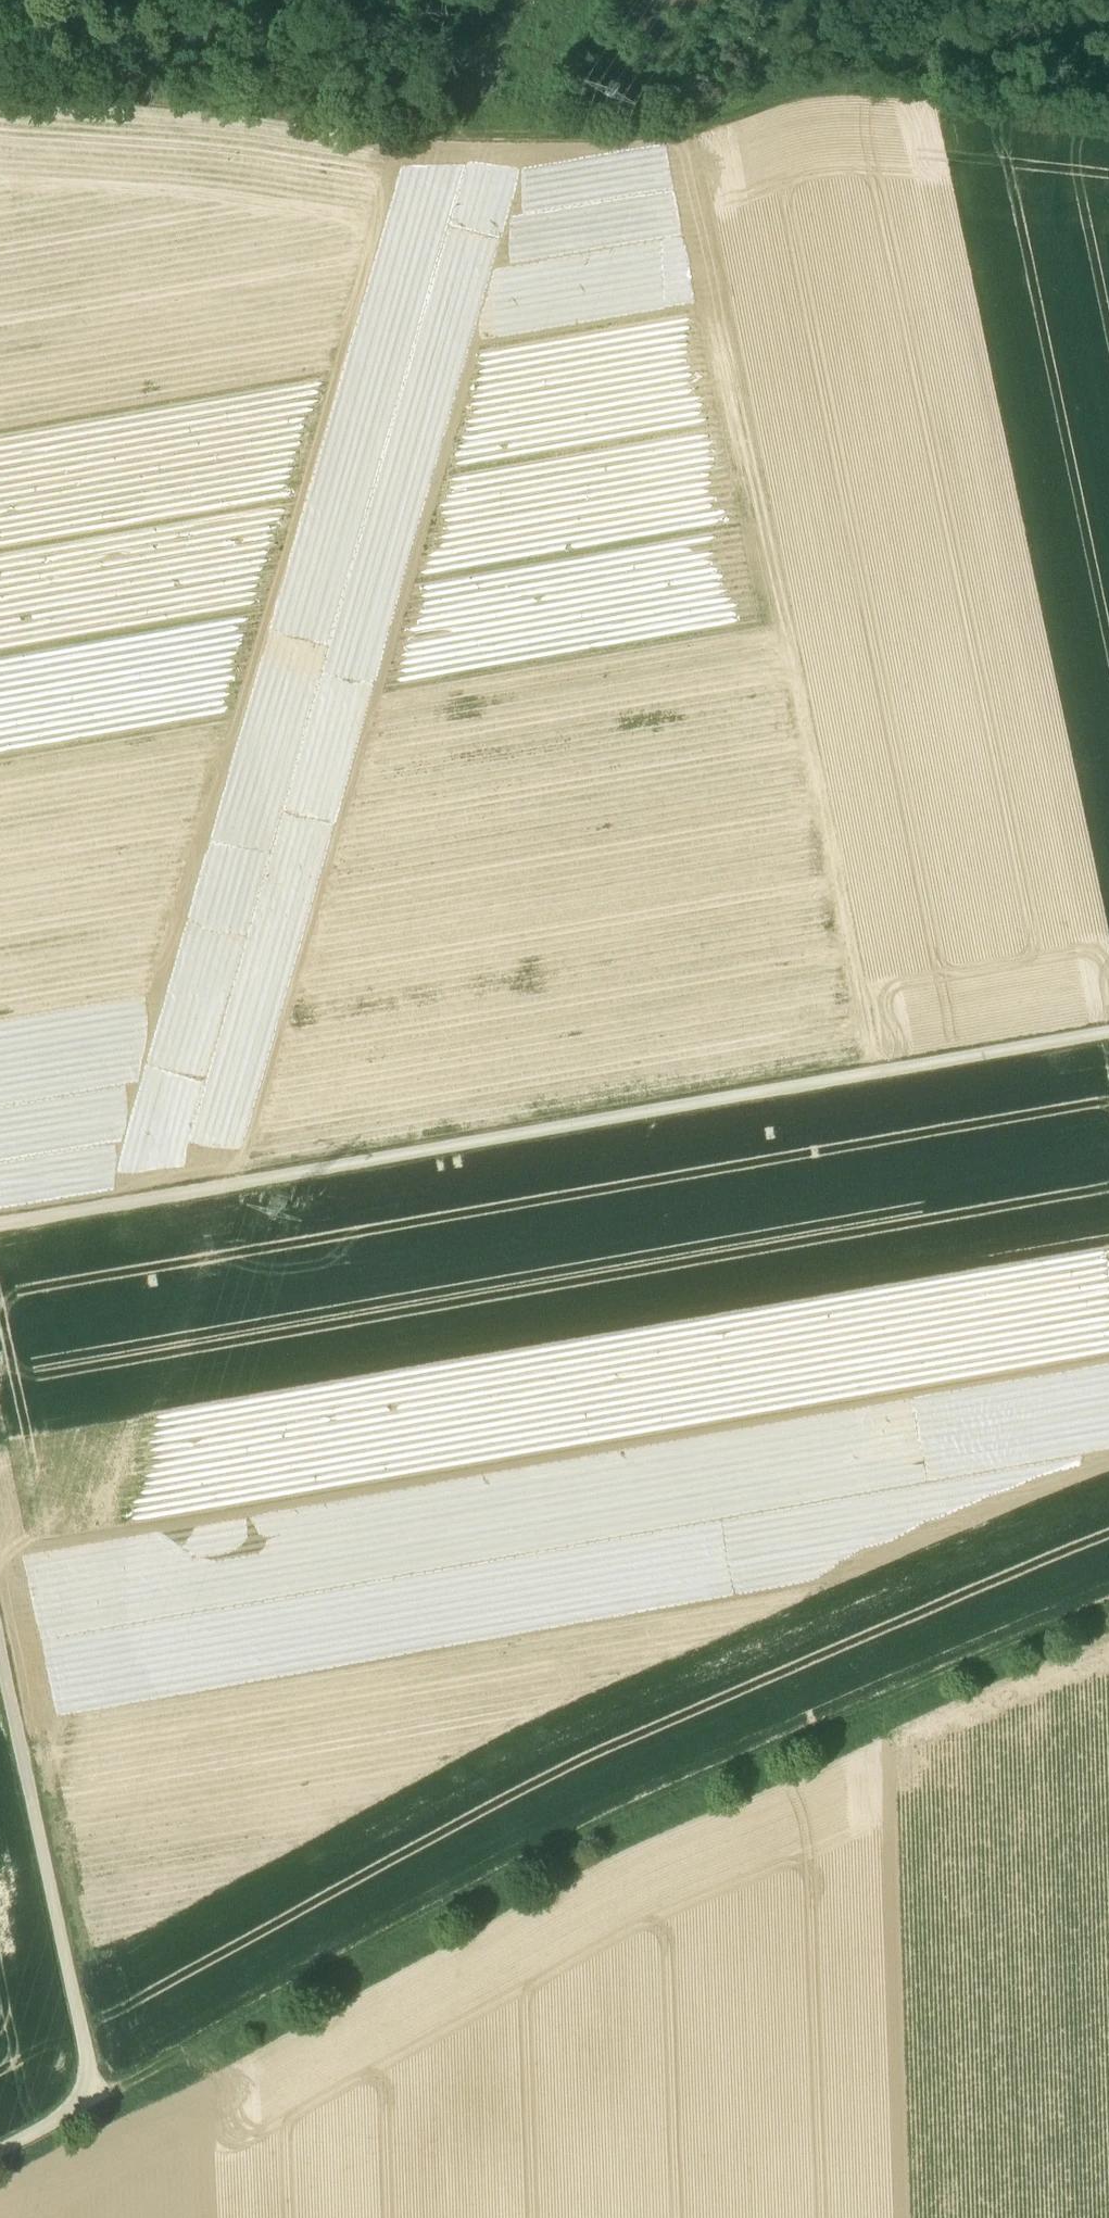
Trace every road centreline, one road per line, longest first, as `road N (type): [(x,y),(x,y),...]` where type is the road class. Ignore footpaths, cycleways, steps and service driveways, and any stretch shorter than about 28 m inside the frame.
road 1 (track): [(1108,1032),(0,1223)]
road 2 (track): [(1108,116),(819,88),(693,126),(352,136),(305,109),(0,90)]
road 3 (track): [(96,2102),(744,1787),(1039,1661),(1108,1619)]
road 4 (track): [(0,1650),(96,2102),(0,2154)]

